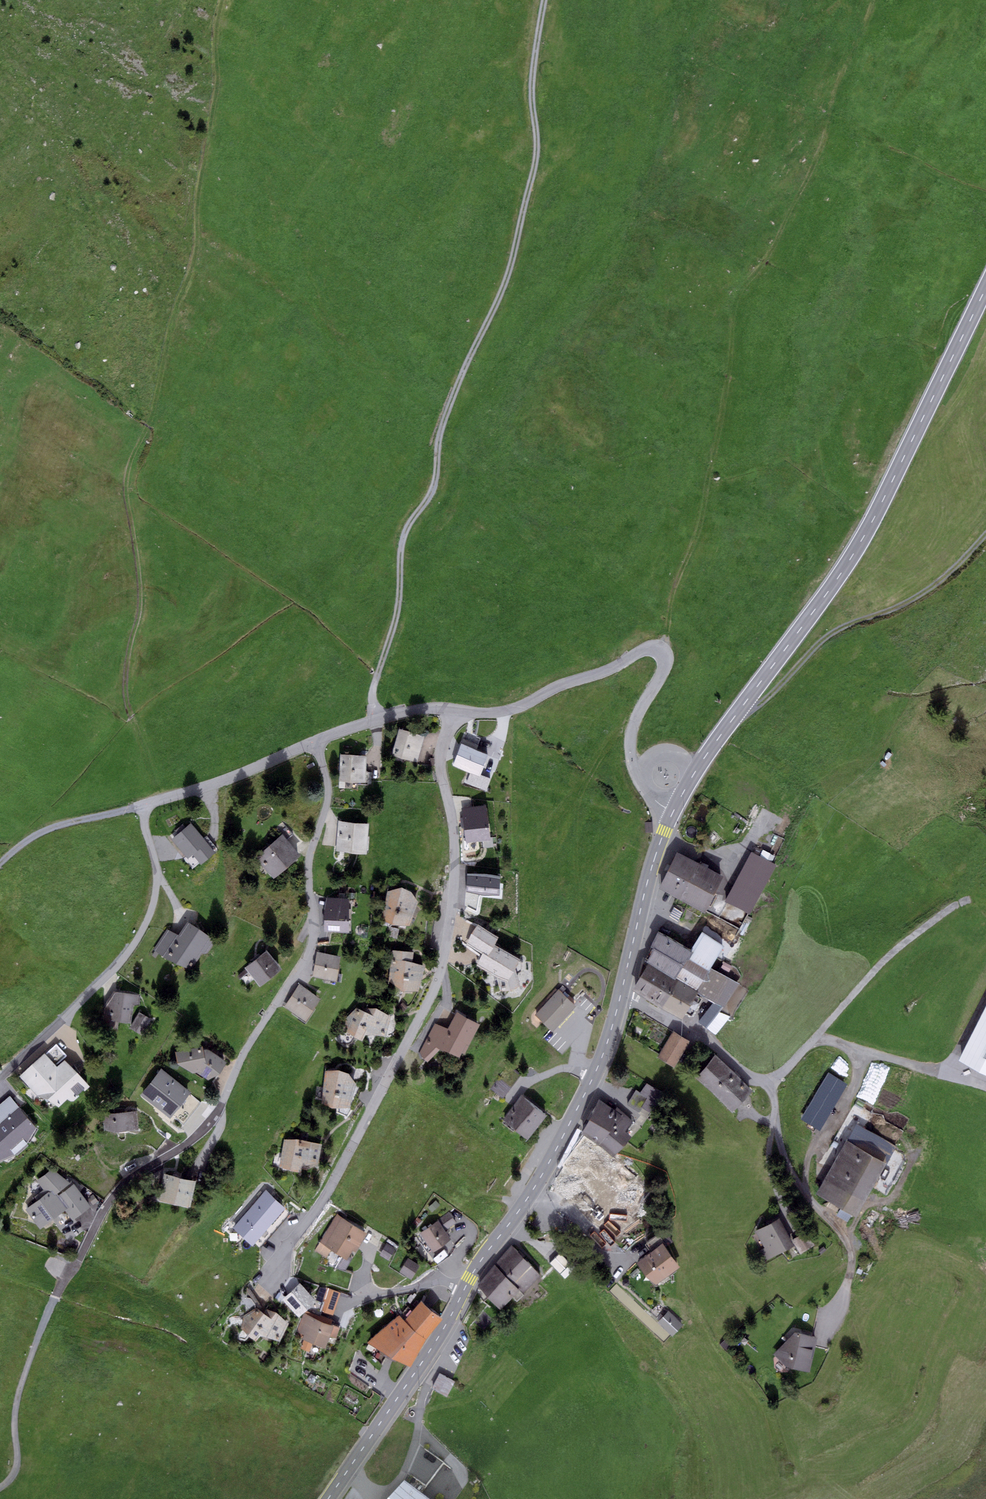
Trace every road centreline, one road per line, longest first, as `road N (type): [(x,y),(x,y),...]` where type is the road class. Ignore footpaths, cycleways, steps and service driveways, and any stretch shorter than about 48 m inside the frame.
road 1 (track): [(158,802),(134,737),(126,654),(138,616),(132,479),(194,247),(224,0)]
road 2 (track): [(544,0),(531,99),(536,164),(501,290),(438,434),(431,490),(407,527),(372,701),(377,720)]
road 3 (residential): [(64,1282),(117,1191),(189,1142),(220,1108),(305,958),(313,930),(310,859),(328,792),(315,743)]
road 4 (residential): [(270,1275),(333,1182),(438,978),(454,874),(441,764),(452,710)]
road 5 (primary): [(985,288),(865,536),(673,813)]
road 6 (primary): [(621,994),(603,1056),(544,1171),(348,1470)]
road 7 (residential): [(0,1082),(113,972),(140,934),(156,876),(140,809),(315,743)]
road 8 (residential): [(452,710),(519,707),(659,650),(663,672),(637,718),(631,752),(650,794),(673,813)]
road 9 (track): [(739,712),(760,705),(830,635),(925,592),(985,534)]
road 10 (track): [(64,1282),(27,1367),(13,1472),(0,1488)]
road 11 (primary): [(673,813),(621,994)]
road 12 (residential): [(621,994),(769,1083)]
road 13 (track): [(0,861),(39,835),(140,809)]
road 14 (residential): [(315,743),(407,712),(452,710)]

